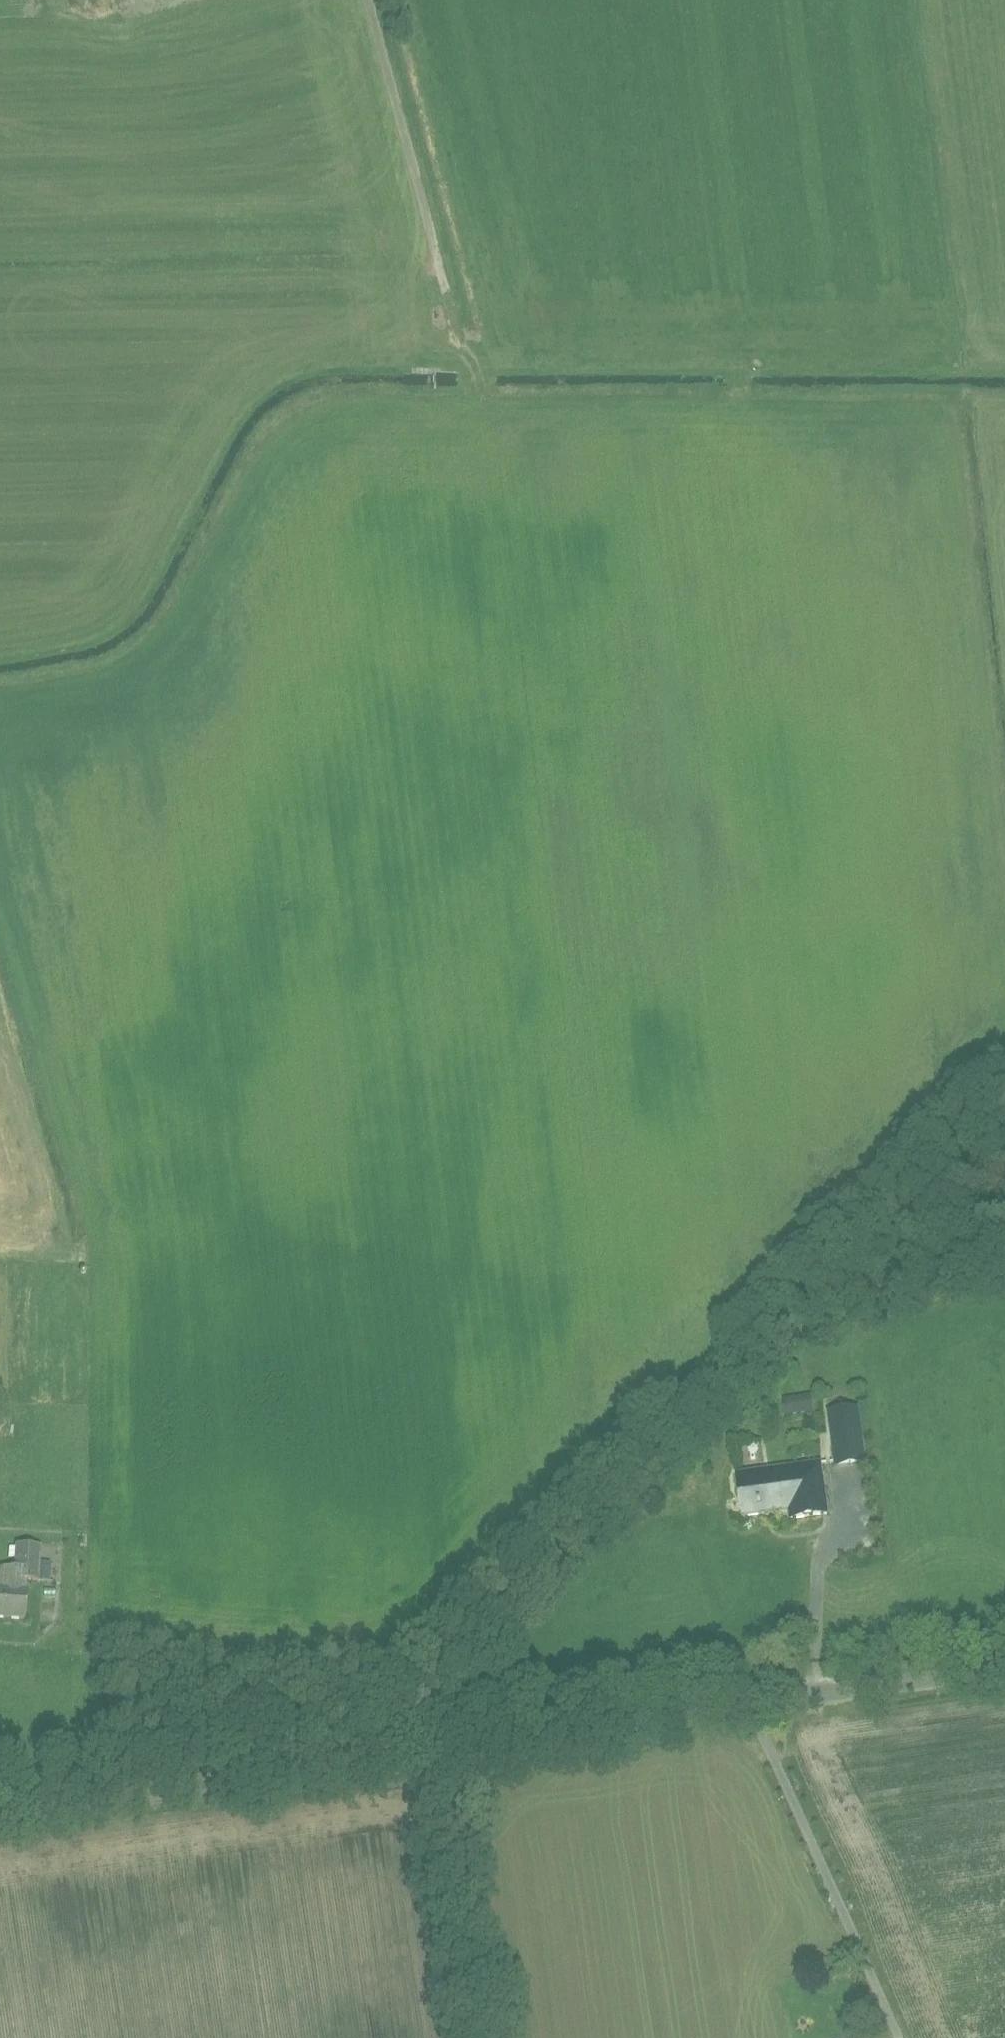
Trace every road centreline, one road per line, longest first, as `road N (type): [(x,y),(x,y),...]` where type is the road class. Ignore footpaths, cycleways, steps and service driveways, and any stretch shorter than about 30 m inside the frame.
road 1 (unclassified): [(0,1814),(1004,1667)]
road 2 (track): [(362,1762),(390,1720),(1004,1102)]

